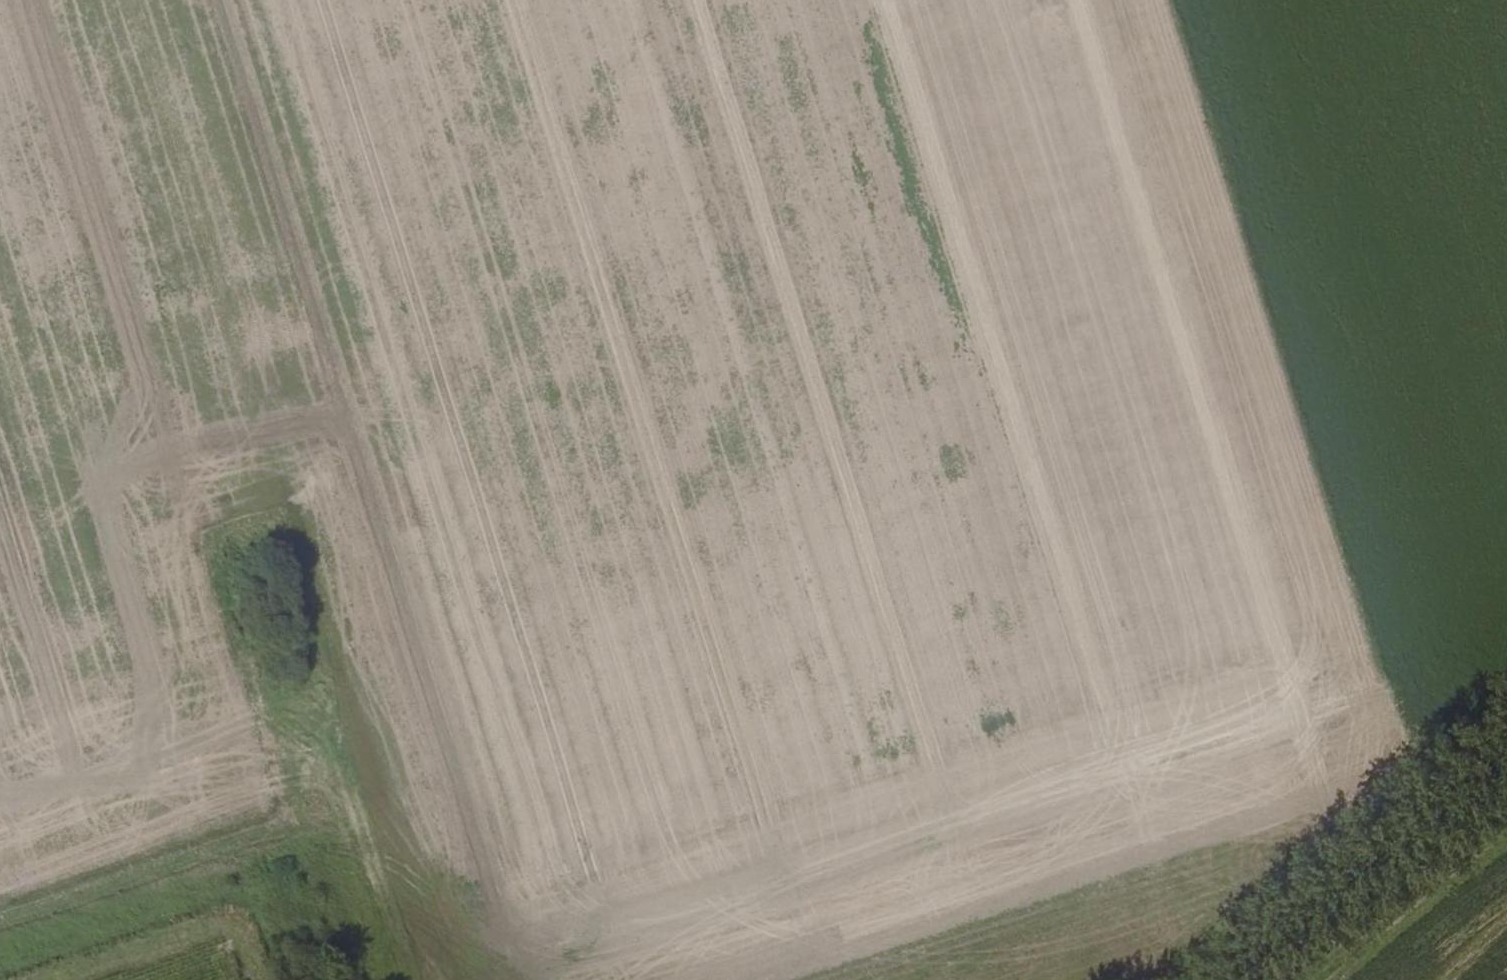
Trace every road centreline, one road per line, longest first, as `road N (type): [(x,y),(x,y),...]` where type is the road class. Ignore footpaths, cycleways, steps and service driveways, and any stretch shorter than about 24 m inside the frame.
road 1 (track): [(1506,732),(1414,800),(1209,979)]

